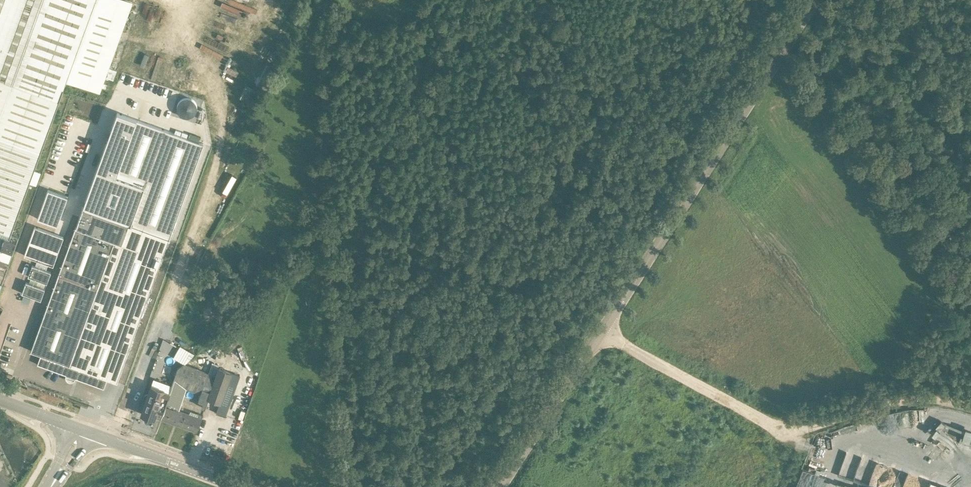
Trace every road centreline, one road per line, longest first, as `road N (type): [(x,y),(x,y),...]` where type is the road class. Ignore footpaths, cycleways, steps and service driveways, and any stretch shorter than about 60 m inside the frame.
road 1 (tertiary): [(499,486),(815,0)]
road 2 (track): [(328,0),(350,486)]
road 3 (tertiary): [(241,486),(84,431)]

